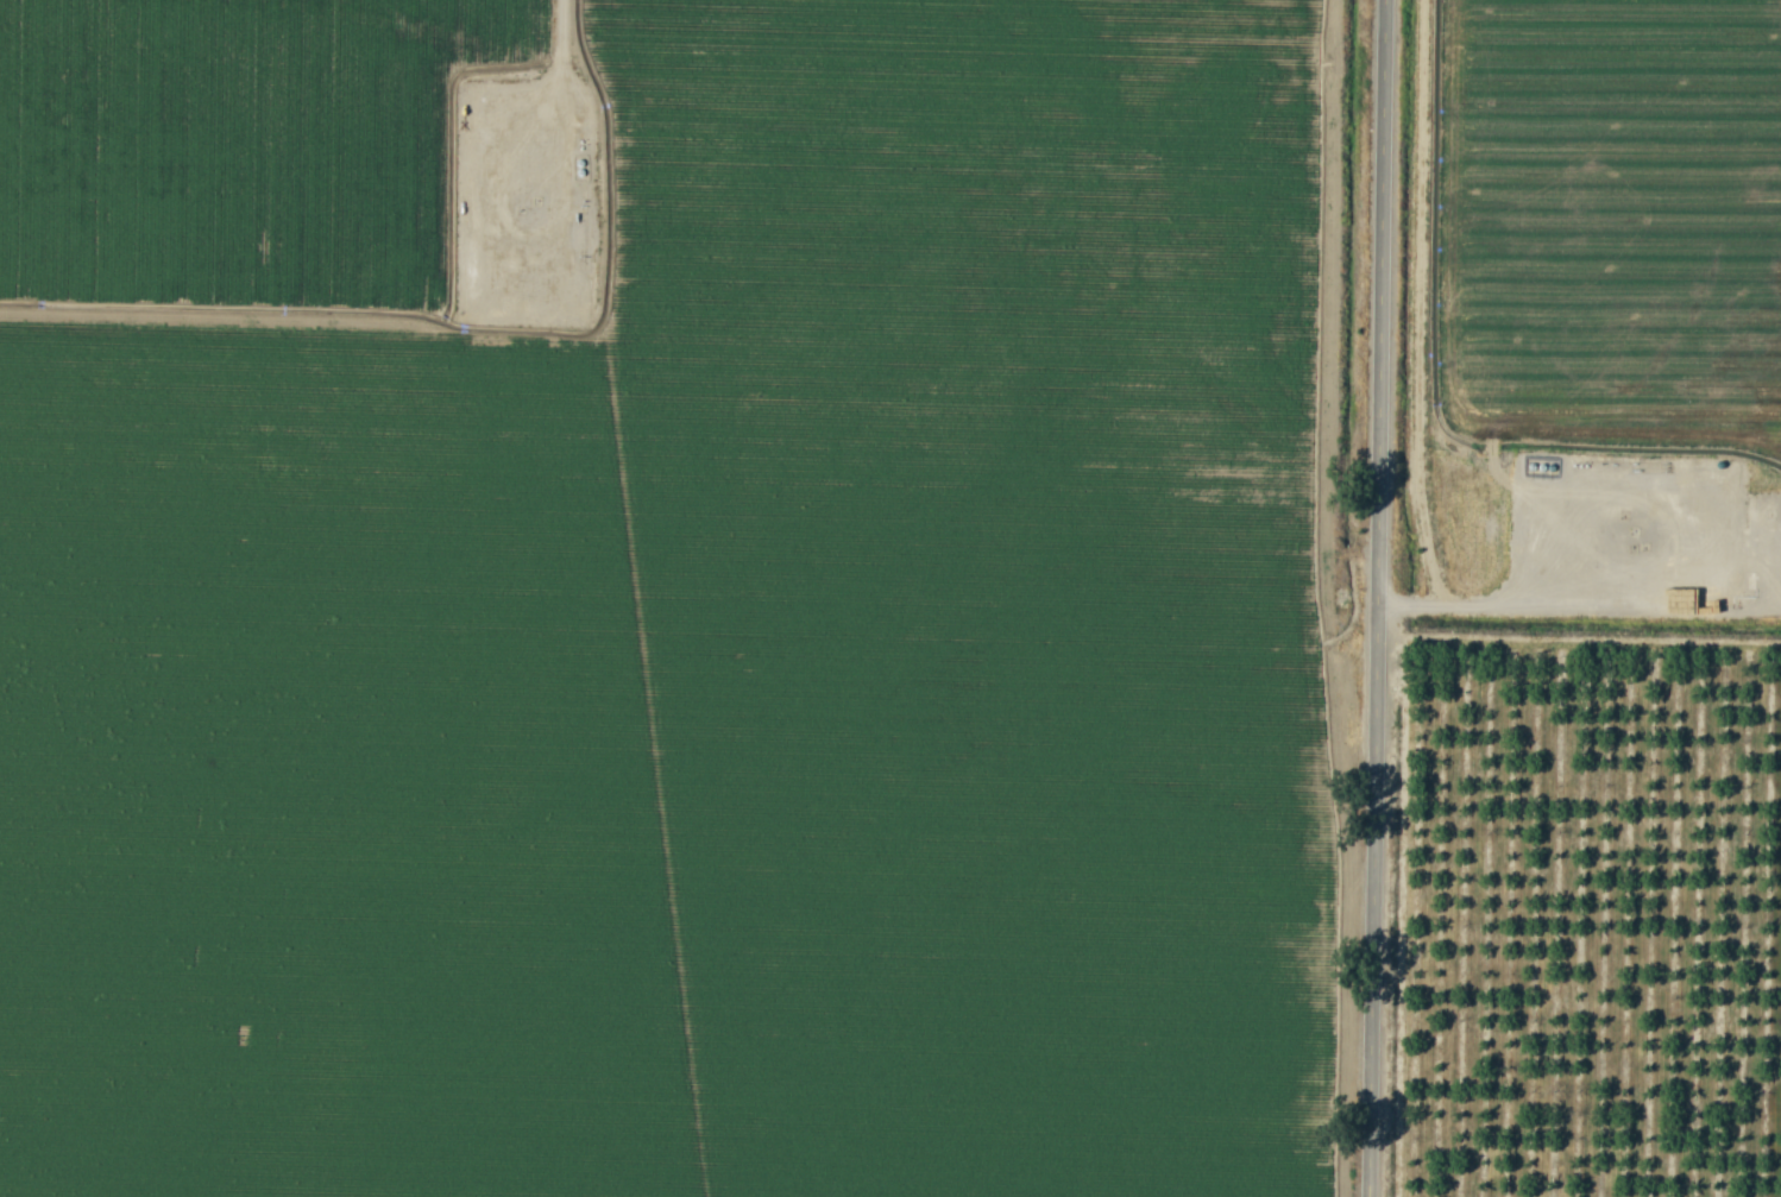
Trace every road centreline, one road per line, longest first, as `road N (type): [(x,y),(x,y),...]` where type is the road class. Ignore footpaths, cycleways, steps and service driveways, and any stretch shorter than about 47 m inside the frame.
road 1 (tertiary): [(1377,1196),(1398,0)]

